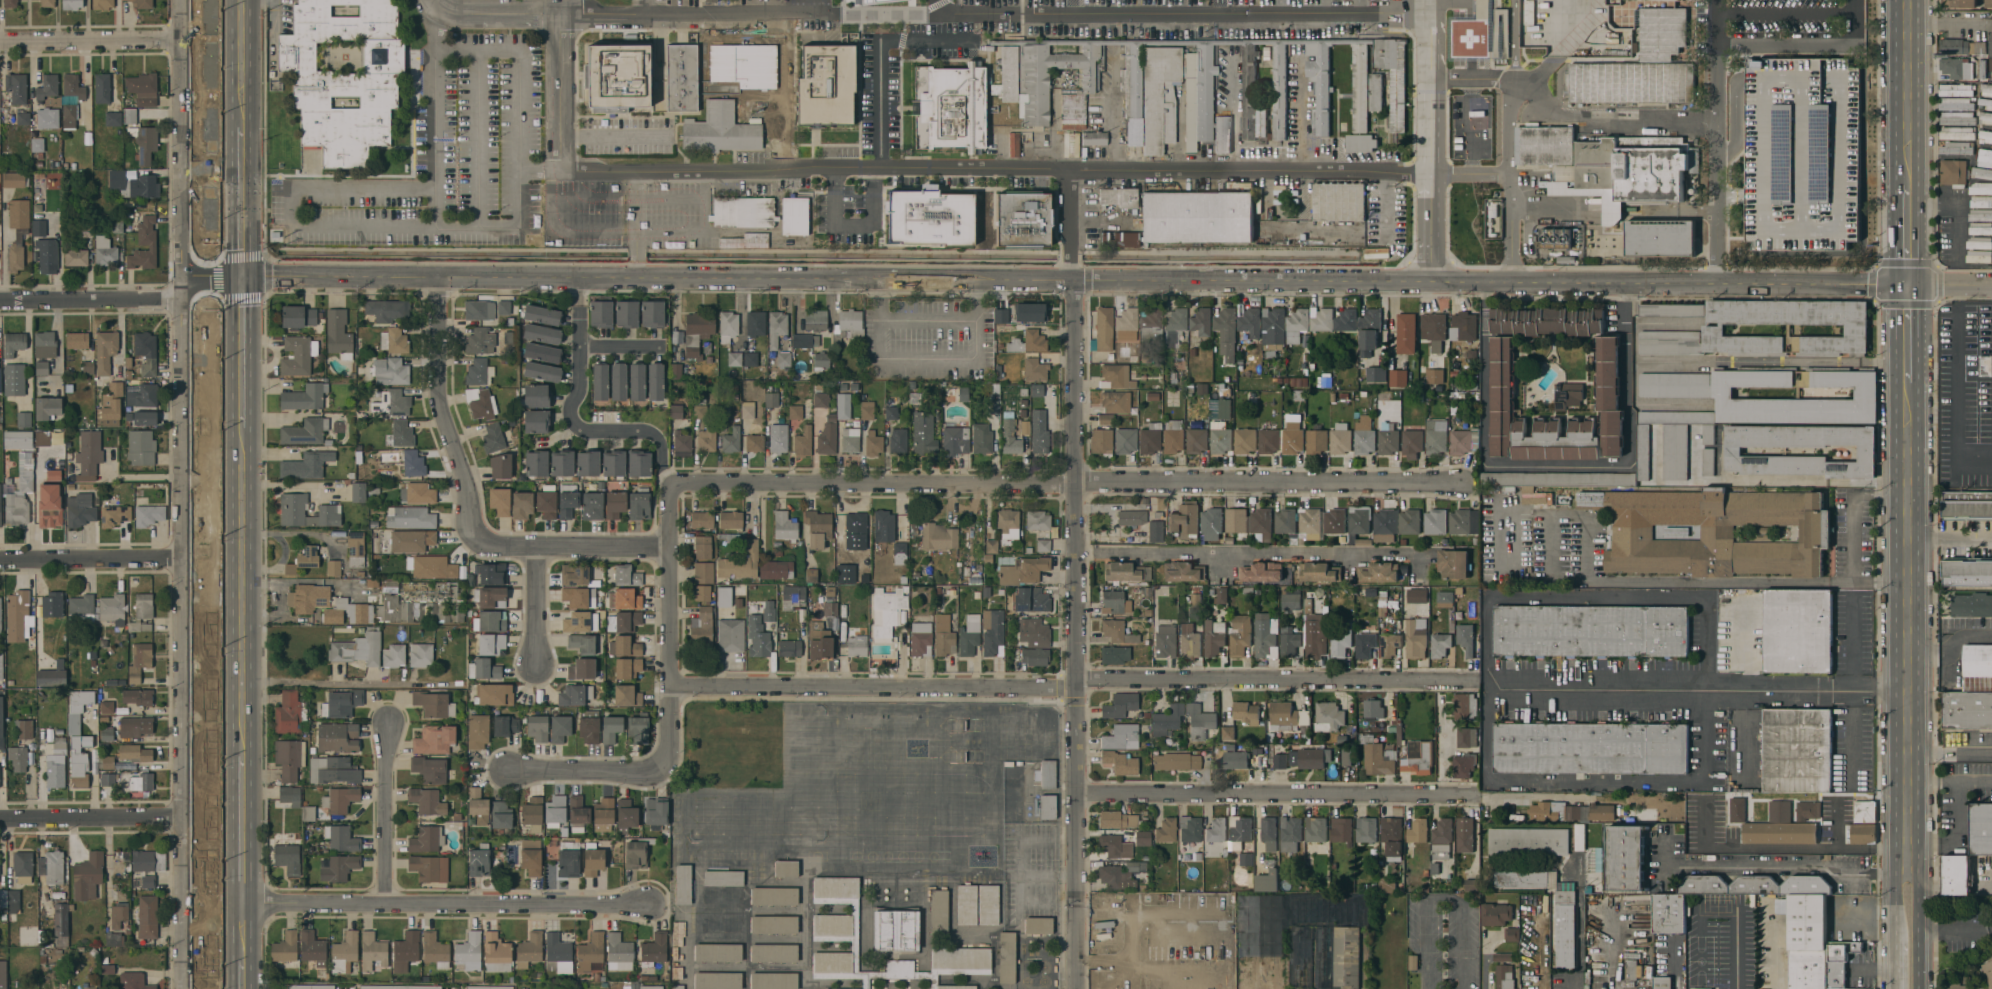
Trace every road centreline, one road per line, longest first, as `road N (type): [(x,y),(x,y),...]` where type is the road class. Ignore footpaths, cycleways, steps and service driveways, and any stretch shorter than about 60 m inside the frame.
road 1 (tertiary): [(1909,285),(242,276)]
road 2 (residential): [(1455,681),(672,681)]
road 3 (residential): [(185,275),(184,988)]
road 4 (residential): [(1074,280),(1077,988)]
road 5 (primary): [(1909,877),(1909,382)]
road 6 (residential): [(645,906),(242,902)]
road 7 (residential): [(1075,485),(674,484)]
road 8 (residential): [(1457,483),(1075,479)]
road 9 (residential): [(1455,793),(1077,791)]
road 10 (primary): [(242,428),(242,758)]
road 11 (residential): [(674,484),(669,771)]
road 12 (residential): [(437,277),(439,407),(474,534),(486,542)]
road 13 (residential): [(184,0),(185,275)]
road 14 (residential): [(1421,15),(1425,283)]
road 15 (residential): [(242,680),(451,686)]
road 16 (residential): [(673,544),(486,542)]
road 17 (primary): [(1909,0),(1909,186)]
road 18 (residential): [(185,562),(0,562)]
road 19 (residential): [(184,41),(0,42)]
road 20 (residential): [(184,298),(0,299)]
road 21 (residential): [(184,818),(0,819)]
road 22 (residential): [(388,728),(386,903)]
road 23 (residential): [(669,771),(510,771)]
road 24 (primary): [(242,276),(242,428)]
road 25 (primary): [(242,276),(241,129)]
road 26 (primary): [(242,758),(242,902)]
road 27 (primary): [(241,129),(241,0)]
road 28 (residential): [(535,544),(536,664)]

